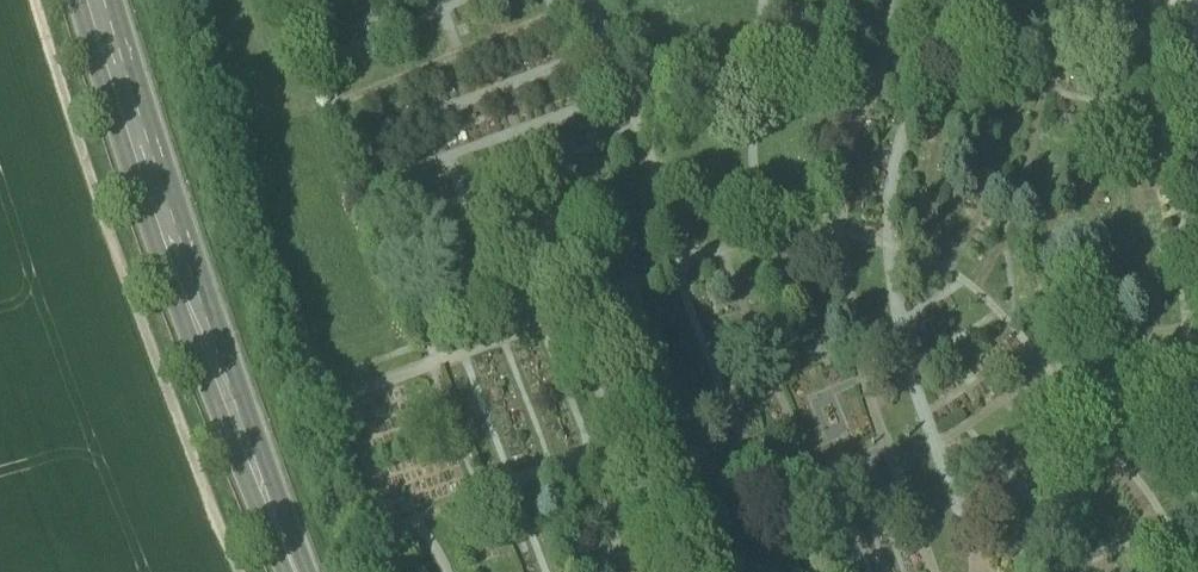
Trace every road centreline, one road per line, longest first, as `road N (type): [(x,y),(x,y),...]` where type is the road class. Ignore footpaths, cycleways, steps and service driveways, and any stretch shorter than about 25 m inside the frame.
road 1 (track): [(235,571),(89,180),(35,0)]
road 2 (secondary): [(295,571),(159,201),(102,0)]

